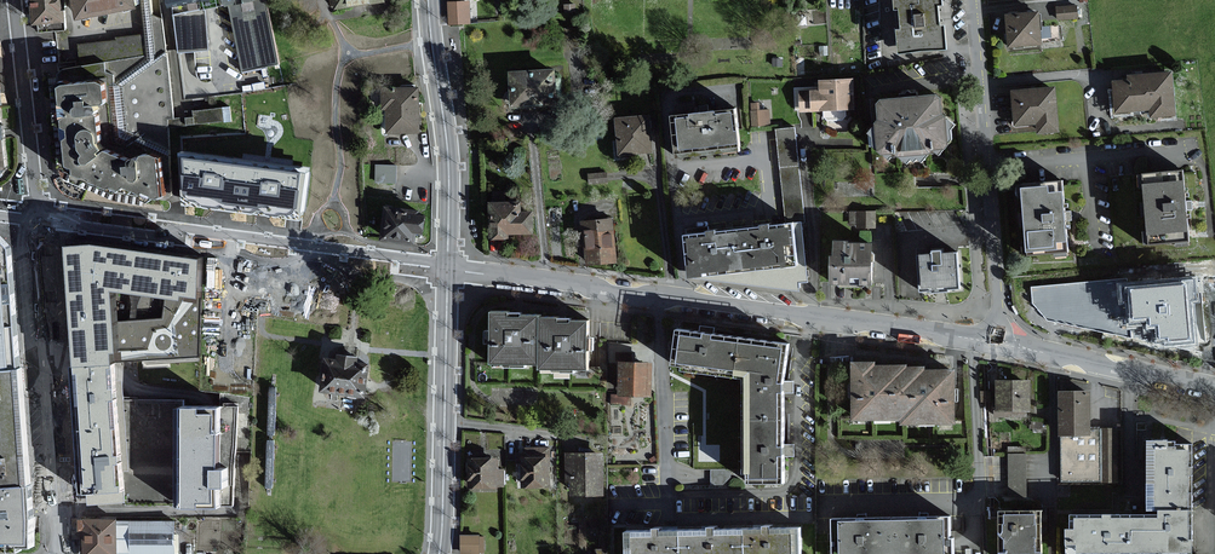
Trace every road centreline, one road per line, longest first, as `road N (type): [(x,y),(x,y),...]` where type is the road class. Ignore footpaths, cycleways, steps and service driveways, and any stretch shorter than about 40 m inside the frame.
road 1 (residential): [(1002,344),(449,269)]
road 2 (residential): [(449,269),(38,209)]
road 3 (residential): [(973,0),(1002,344)]
road 4 (residential): [(38,209),(59,553)]
road 5 (residential): [(449,269),(440,553)]
road 6 (residential): [(429,0),(452,172),(449,269)]
road 7 (residential): [(1214,387),(1002,344)]
road 8 (residential): [(38,209),(14,0)]

